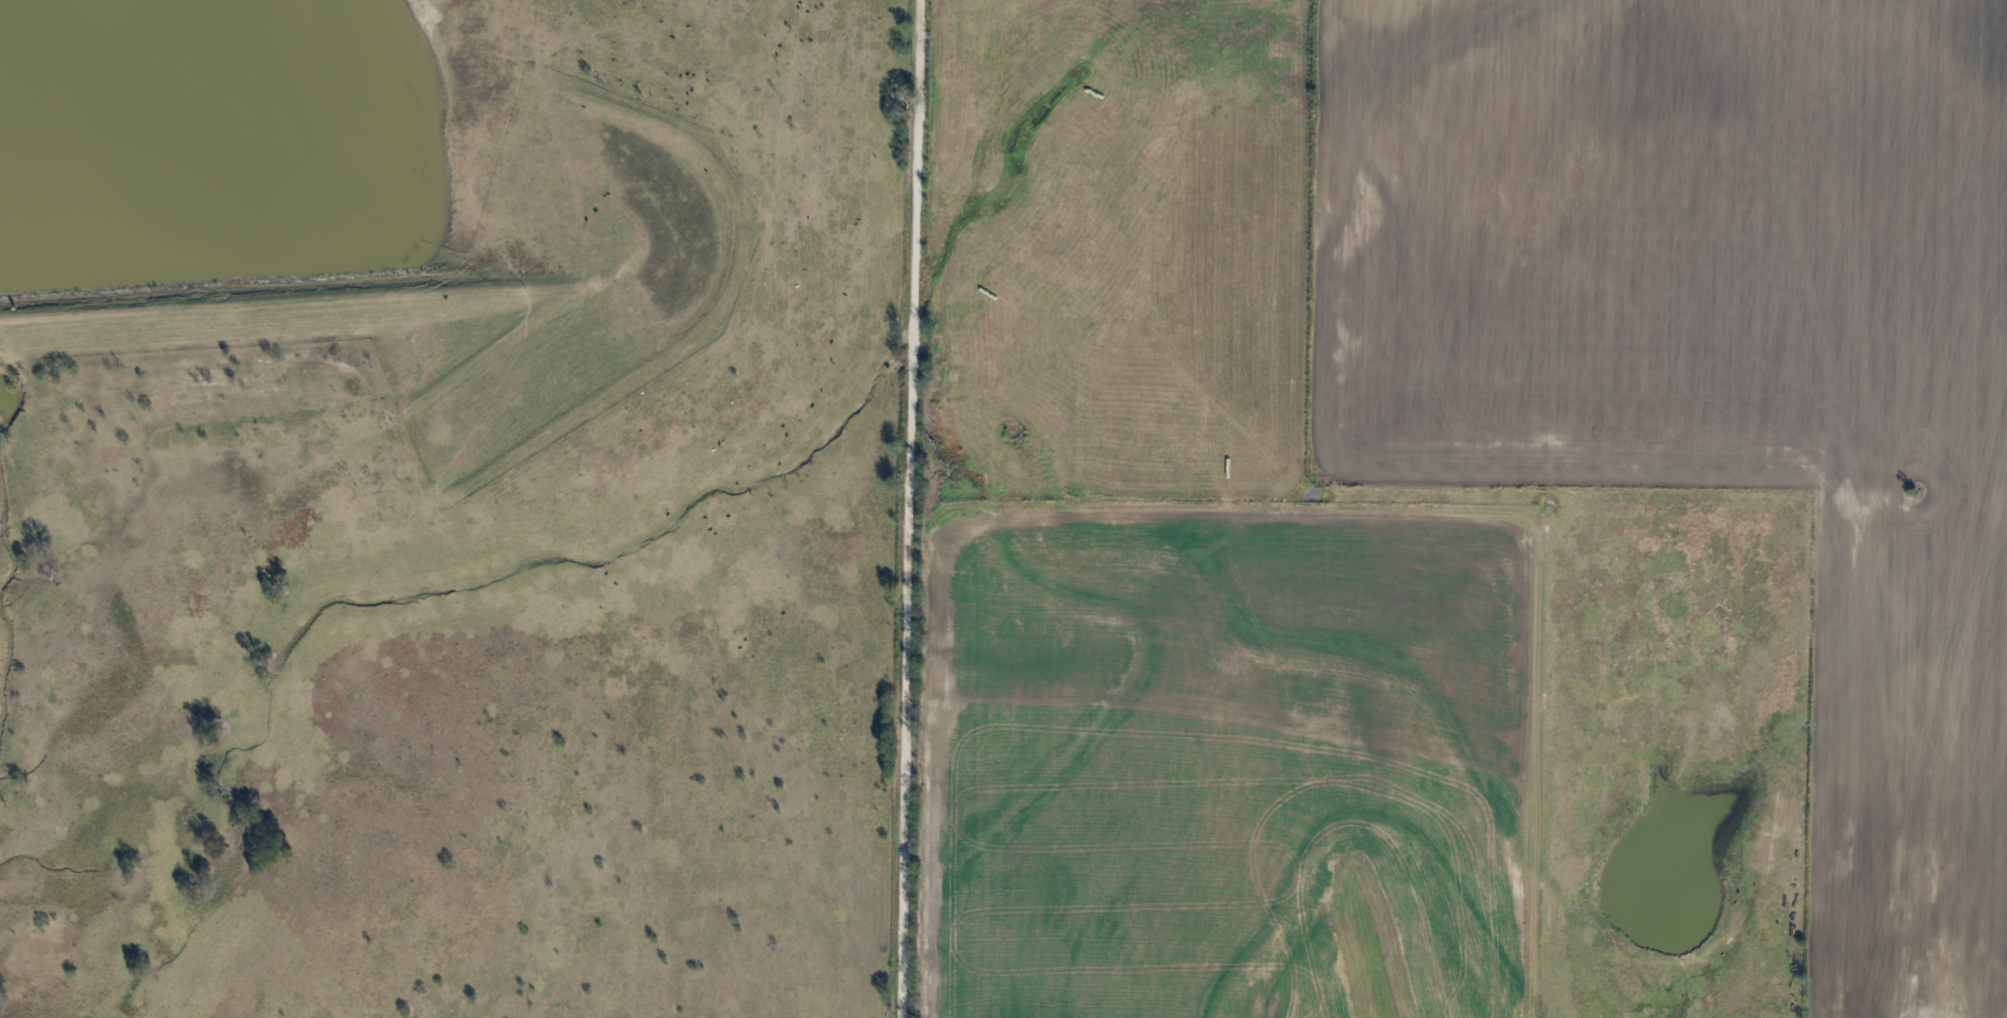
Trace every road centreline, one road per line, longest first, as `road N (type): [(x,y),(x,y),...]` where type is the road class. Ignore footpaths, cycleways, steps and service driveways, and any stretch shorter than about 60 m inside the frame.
road 1 (residential): [(903,1017),(919,0)]

